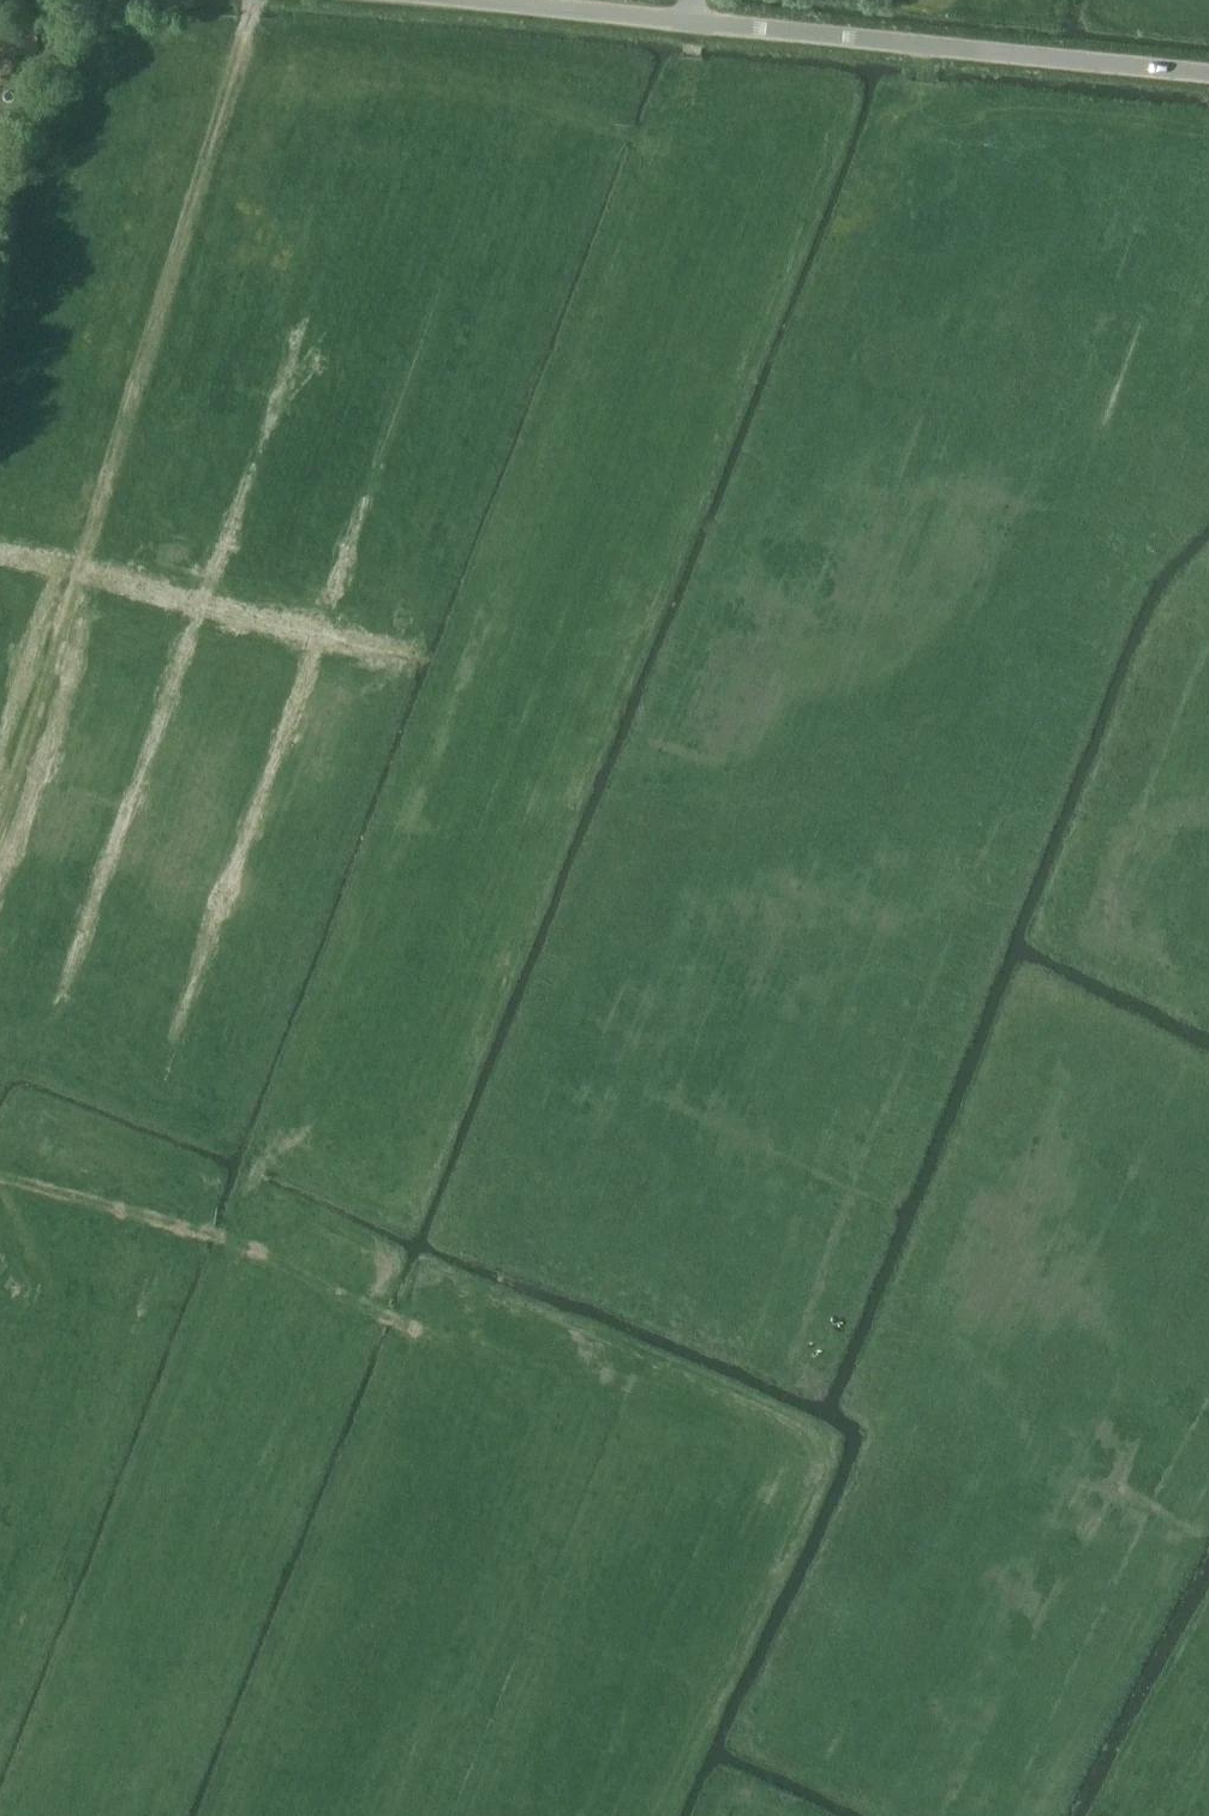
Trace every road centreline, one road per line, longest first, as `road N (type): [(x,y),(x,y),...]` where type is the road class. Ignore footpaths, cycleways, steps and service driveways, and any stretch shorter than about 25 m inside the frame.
road 1 (unclassified): [(1208,75),(481,0)]

